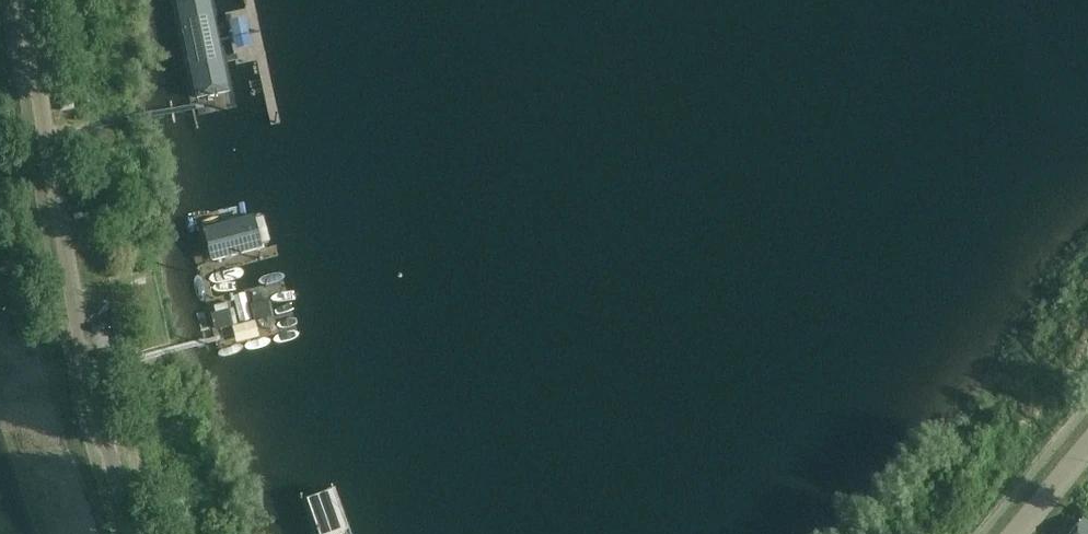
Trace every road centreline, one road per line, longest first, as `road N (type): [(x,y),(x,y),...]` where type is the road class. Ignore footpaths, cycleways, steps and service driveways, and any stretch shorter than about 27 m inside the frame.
road 1 (unclassified): [(127,533),(69,316),(24,0)]

